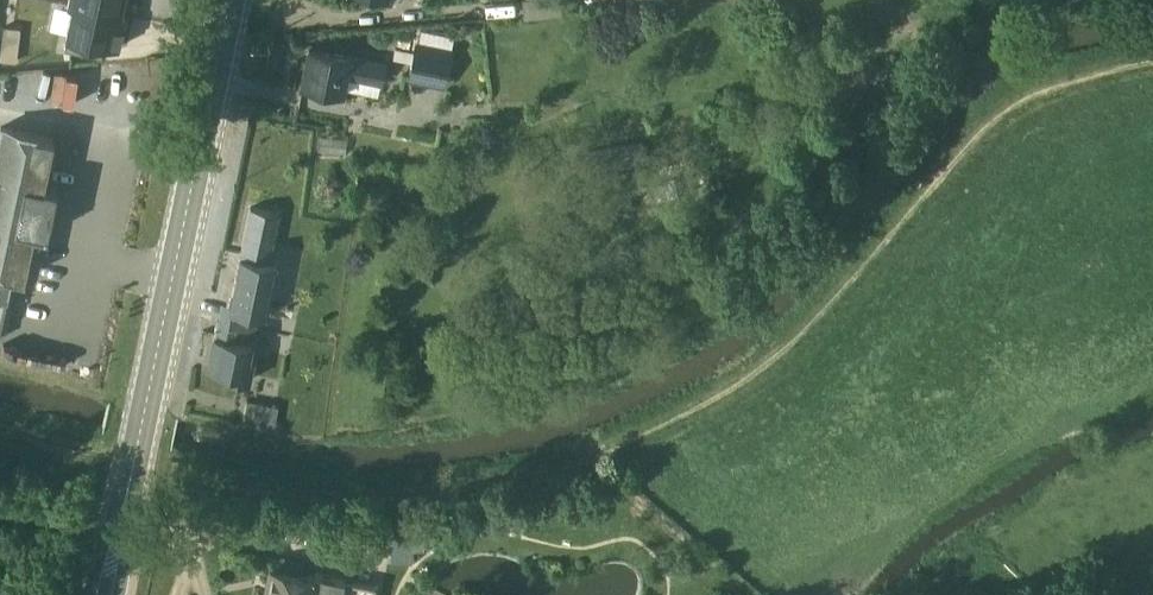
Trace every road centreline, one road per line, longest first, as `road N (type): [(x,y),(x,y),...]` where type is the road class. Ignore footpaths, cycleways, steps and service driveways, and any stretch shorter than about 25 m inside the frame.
road 1 (track): [(134,462),(340,495),(472,480),(598,445),(748,371),(844,284),(994,116),(1060,86),(1152,64)]
road 2 (primary): [(134,462),(230,0)]
road 3 (primary): [(134,462),(90,594)]
road 4 (track): [(0,428),(134,462)]
road 5 (primary): [(119,594),(134,462)]
road 6 (track): [(128,532),(0,515)]

